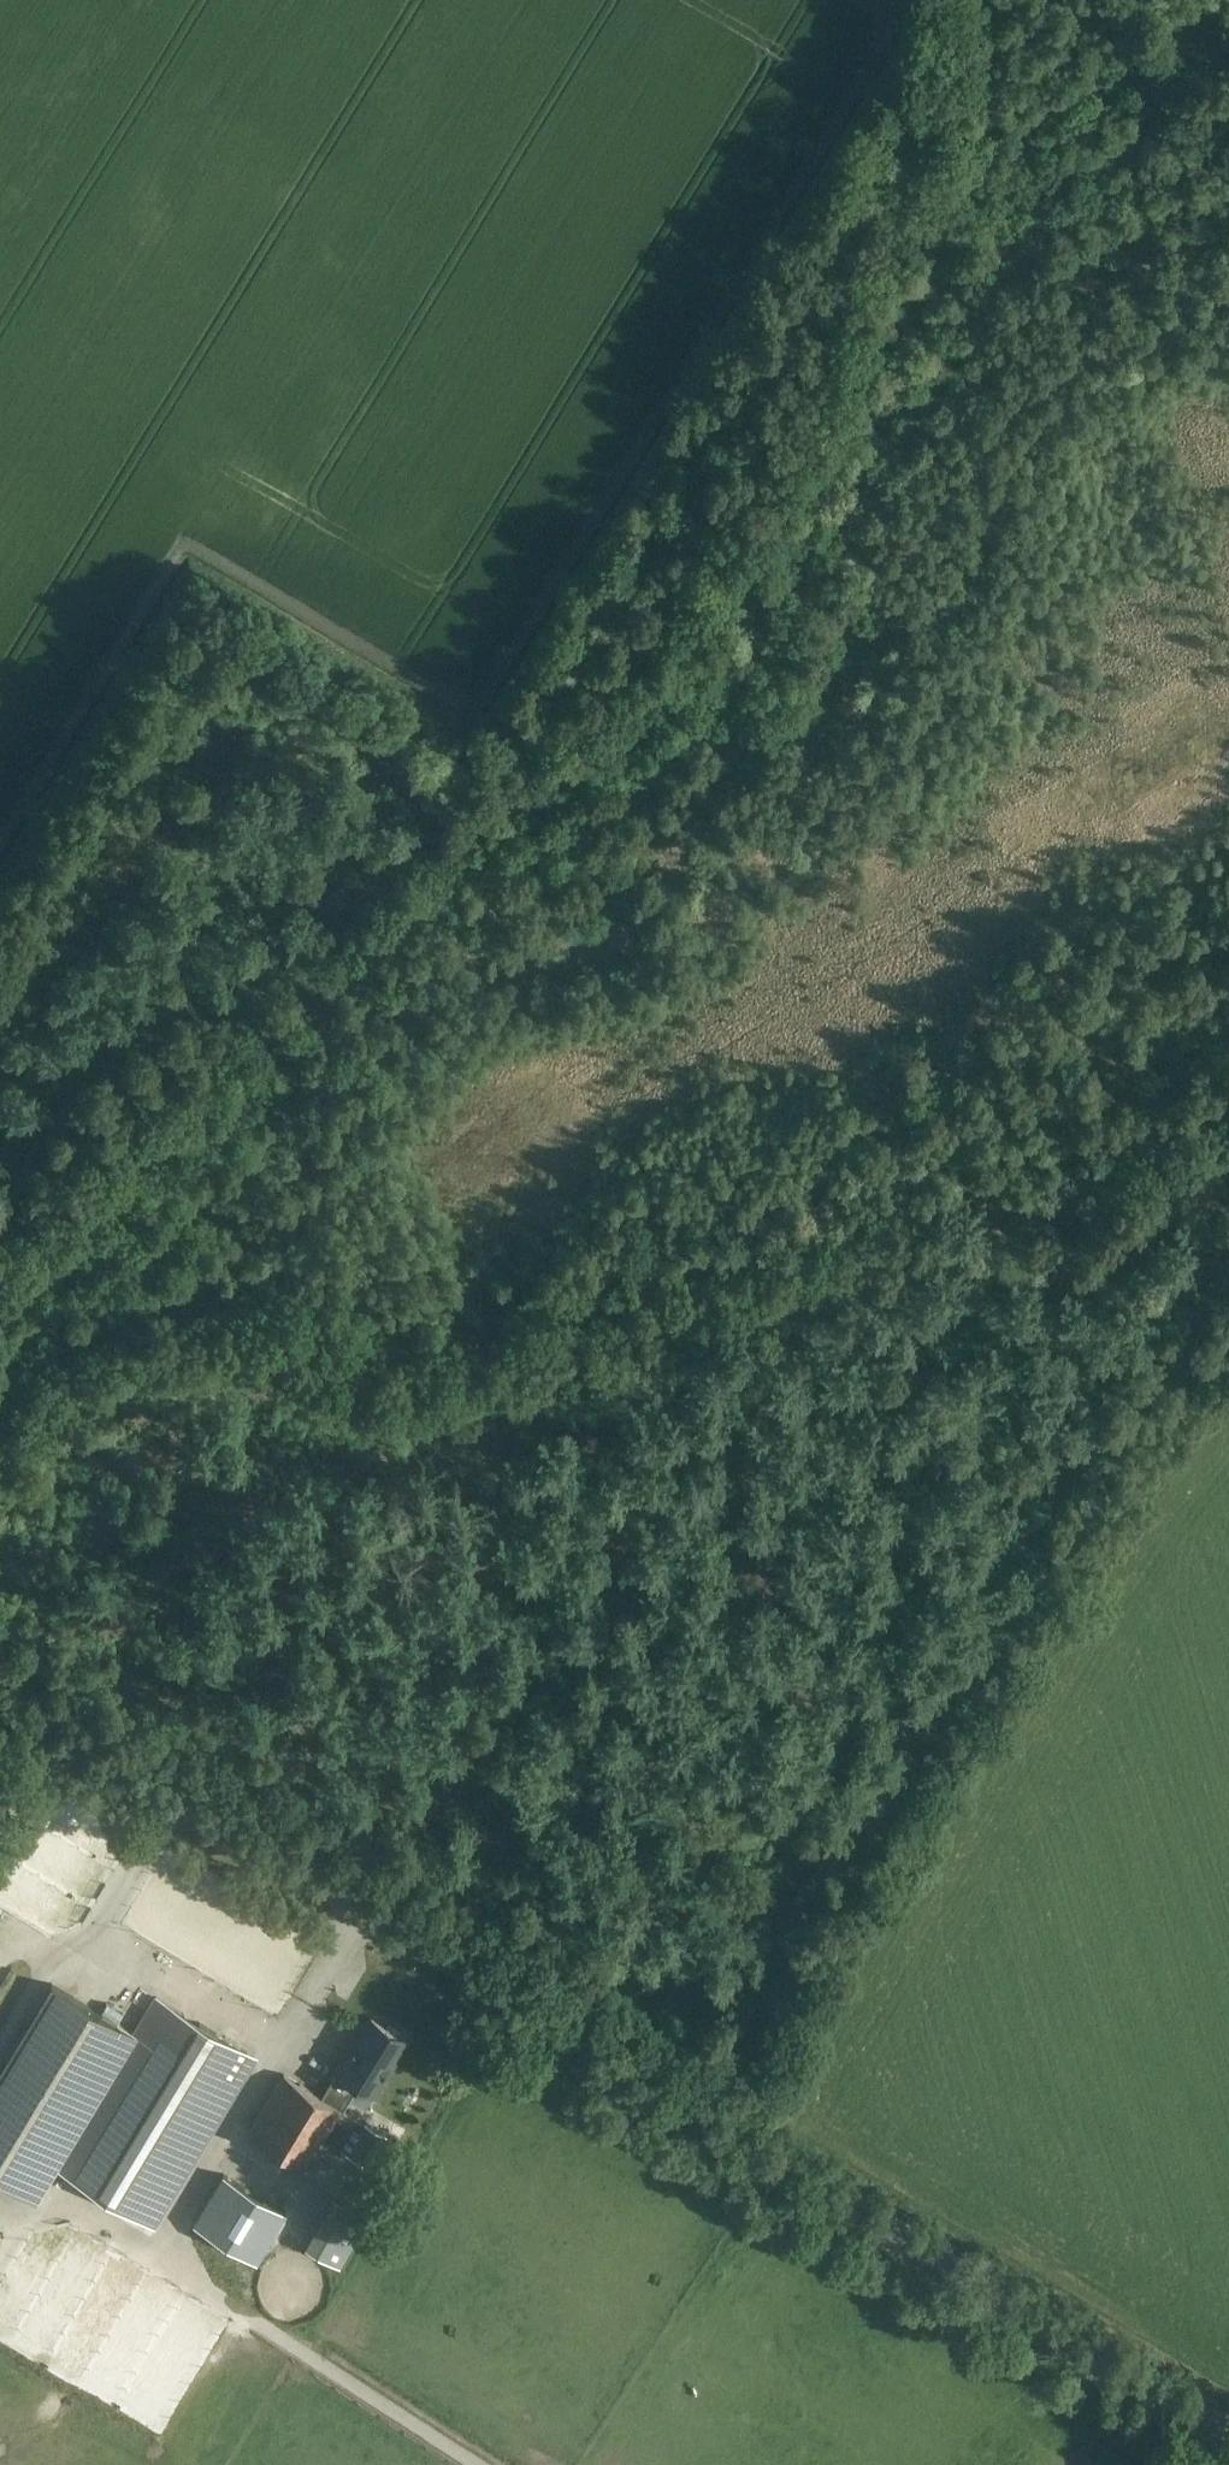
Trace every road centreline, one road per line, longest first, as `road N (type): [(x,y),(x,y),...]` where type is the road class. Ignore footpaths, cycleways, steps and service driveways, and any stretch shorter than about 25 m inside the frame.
road 1 (tertiary): [(1228,2429),(0,1684)]
road 2 (track): [(203,2290),(474,2464)]

